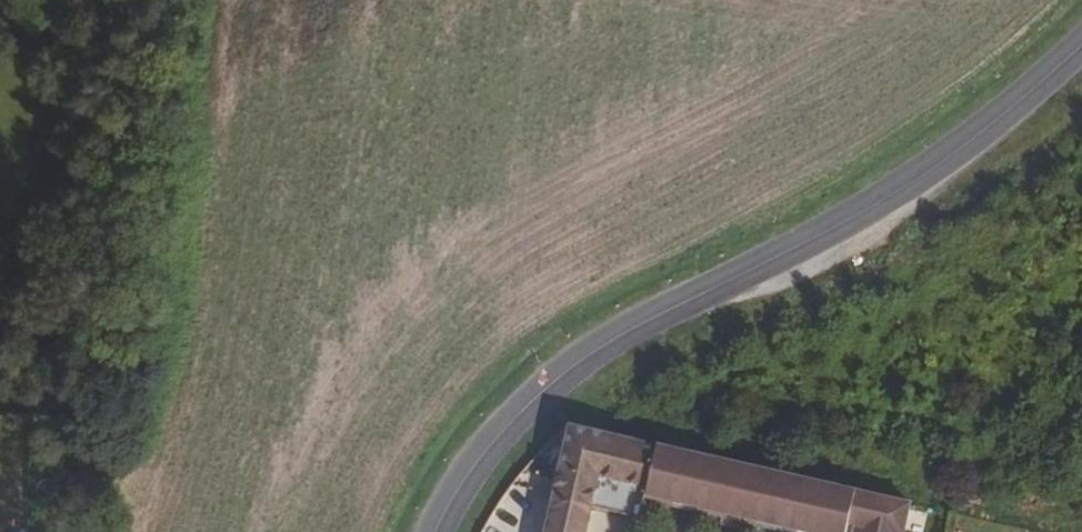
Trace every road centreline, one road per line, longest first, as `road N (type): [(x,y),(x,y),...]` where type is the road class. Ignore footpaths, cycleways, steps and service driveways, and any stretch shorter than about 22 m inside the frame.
road 1 (secondary): [(1081,43),(909,181),(621,334),(504,431),(436,531)]

